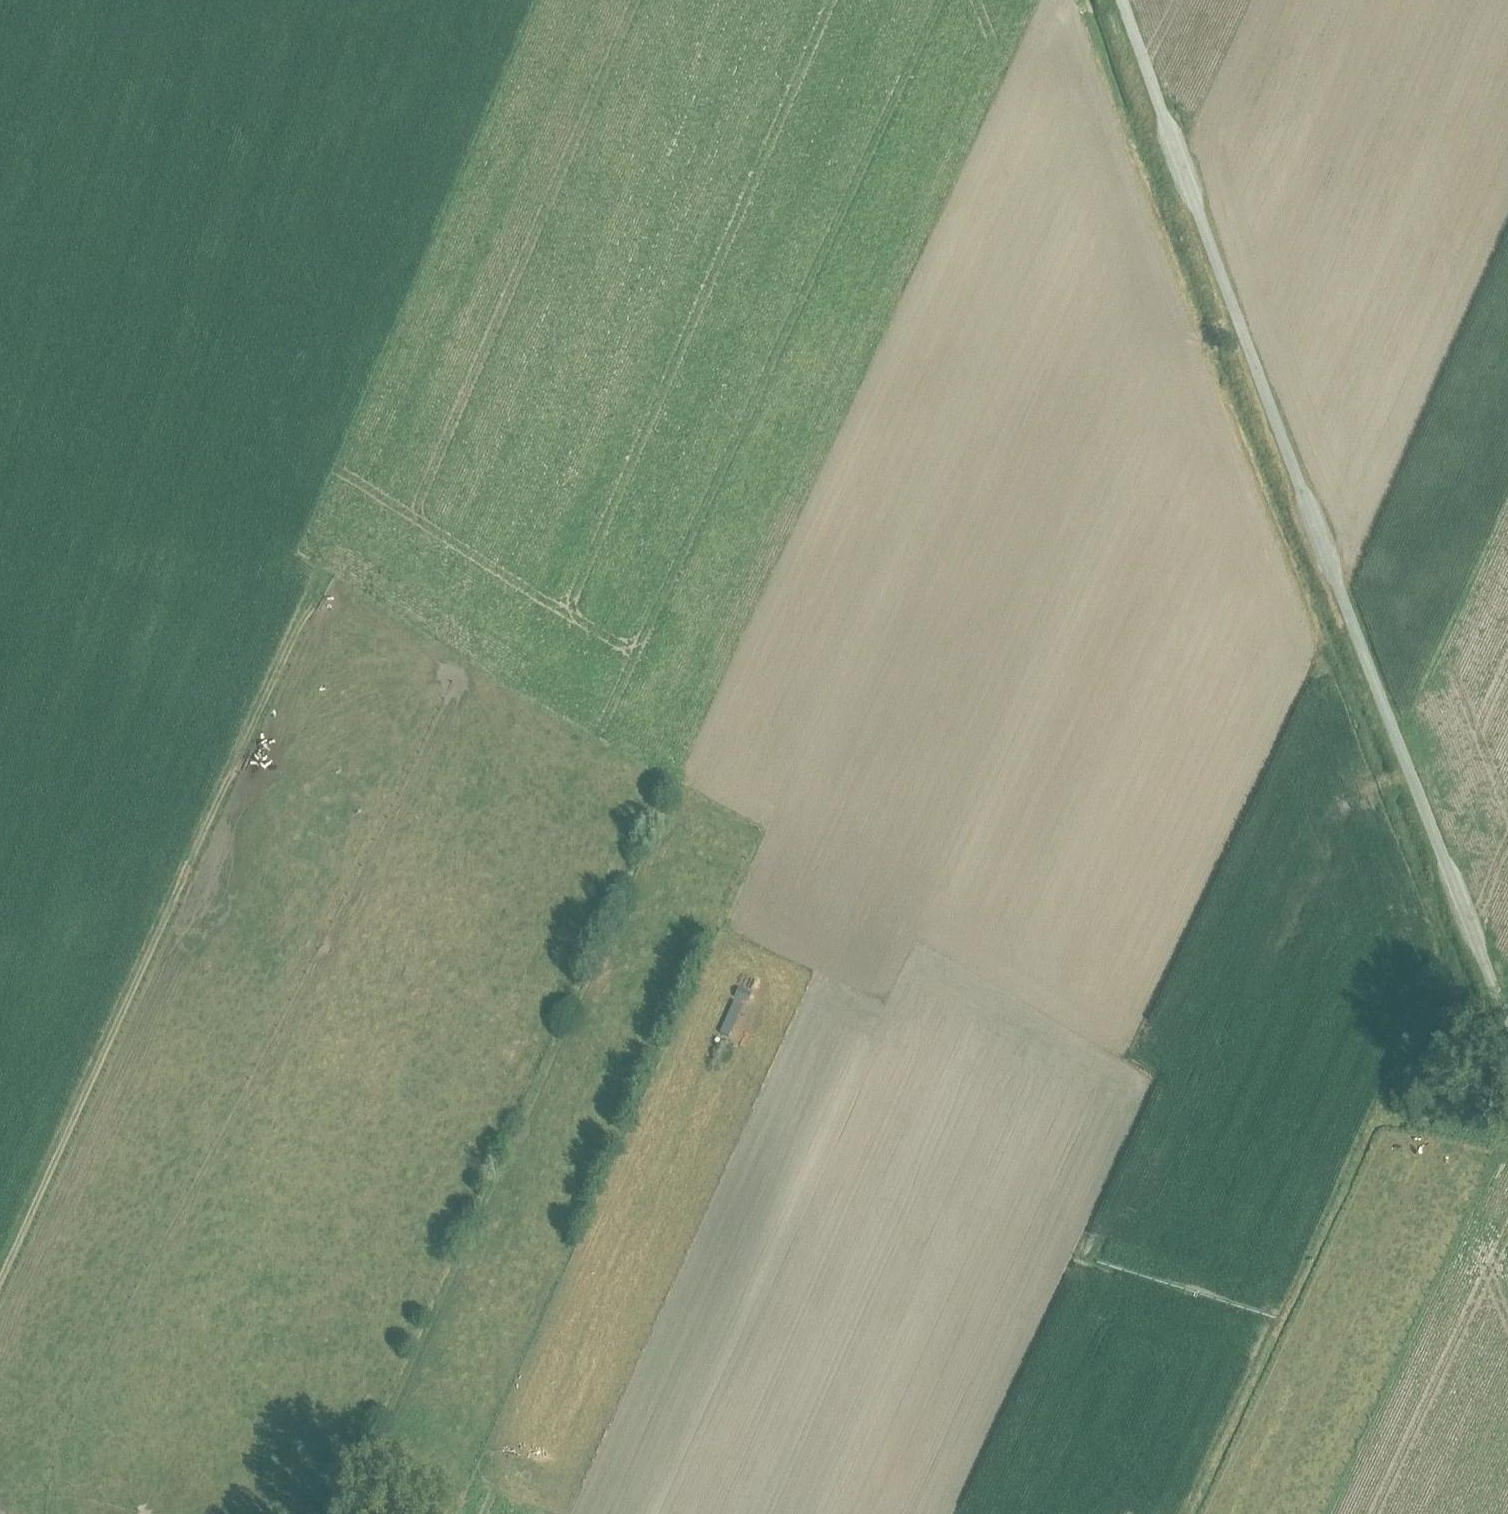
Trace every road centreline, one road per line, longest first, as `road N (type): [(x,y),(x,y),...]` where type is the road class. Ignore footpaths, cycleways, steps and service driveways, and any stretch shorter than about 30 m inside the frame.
road 1 (unclassified): [(1507,1021),(1124,0)]

